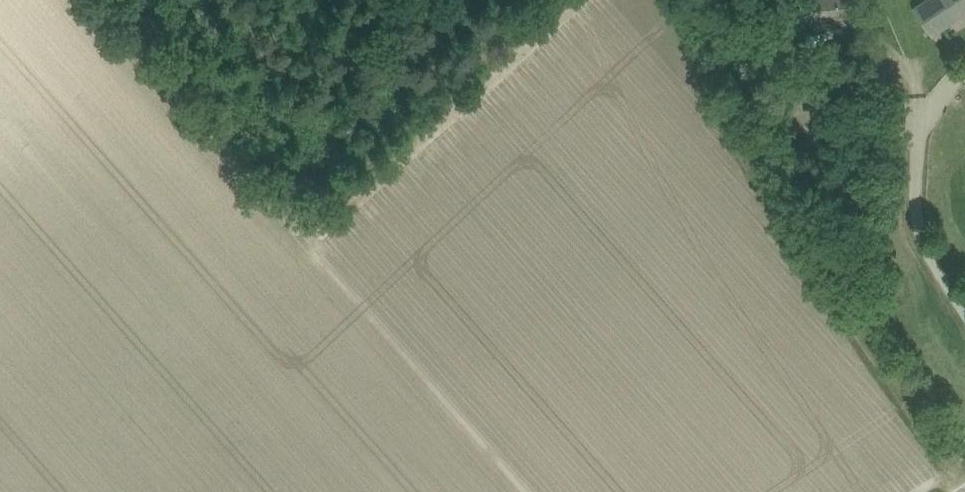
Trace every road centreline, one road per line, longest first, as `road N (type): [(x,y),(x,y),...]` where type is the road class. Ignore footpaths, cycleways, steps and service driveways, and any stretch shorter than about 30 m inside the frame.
road 1 (track): [(676,0),(753,175),(964,491)]

